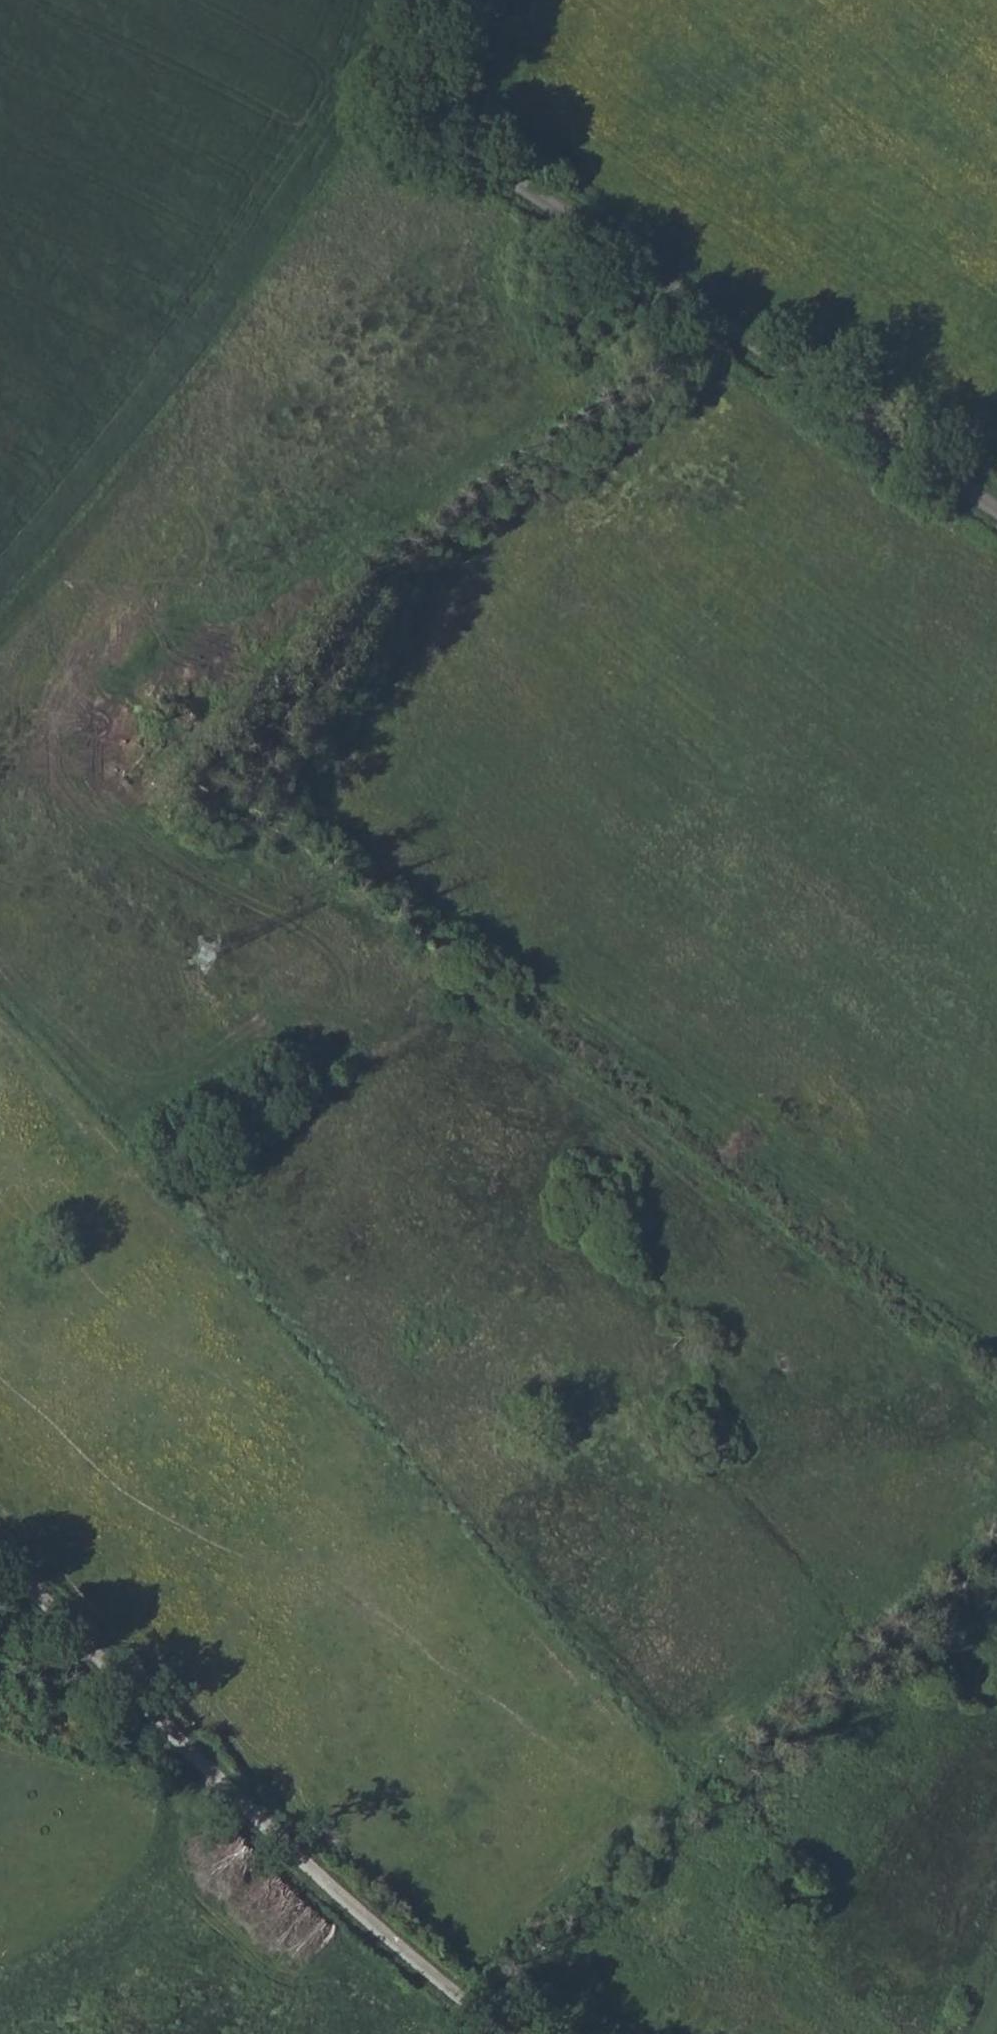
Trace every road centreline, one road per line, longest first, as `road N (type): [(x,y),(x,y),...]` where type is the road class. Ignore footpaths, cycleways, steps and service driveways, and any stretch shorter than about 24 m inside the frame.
road 1 (unclassified): [(996,514),(466,141),(456,119),(476,0)]
road 2 (unclassified): [(0,1551),(296,1854),(504,2033)]

